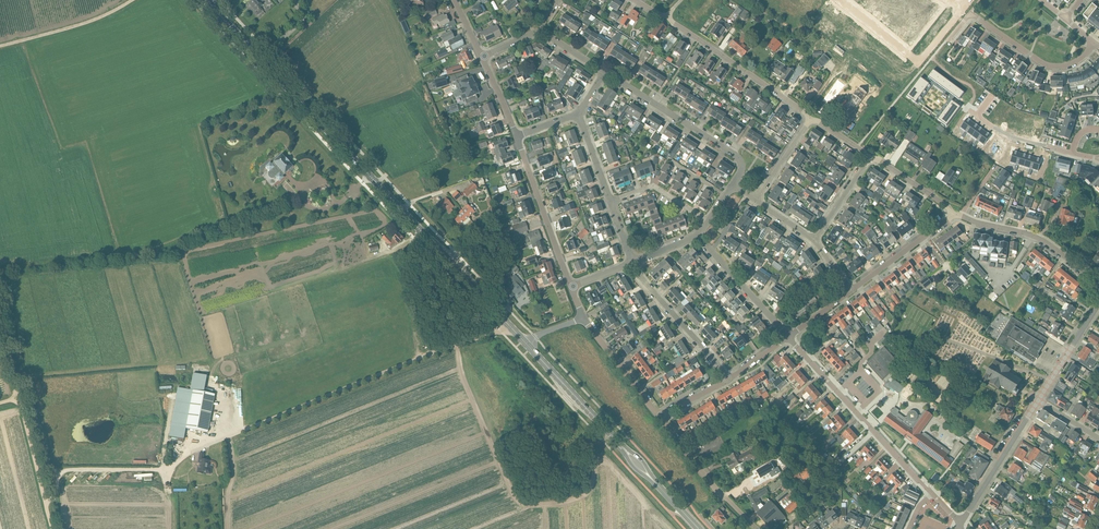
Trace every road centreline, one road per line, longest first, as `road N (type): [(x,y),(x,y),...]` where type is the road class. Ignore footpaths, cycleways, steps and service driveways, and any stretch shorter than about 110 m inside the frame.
road 1 (primary): [(524,341),(205,0)]
road 2 (residential): [(733,185),(735,153),(602,74)]
road 3 (residential): [(1093,43),(1067,65),(1043,64),(971,14),(949,38)]
road 4 (residential): [(811,118),(667,15)]
road 5 (residential): [(1098,286),(1037,235),(952,213)]
road 6 (residential): [(571,287),(515,137)]
road 7 (residential): [(731,378),(632,263)]
road 8 (primary): [(624,449),(524,341)]
road 9 (residential): [(962,523),(1040,399)]
road 10 (track): [(949,38),(858,147)]
road 11 (track): [(0,45),(89,21),(132,0)]
road 12 (residential): [(790,337),(699,237)]
road 13 (track): [(51,528),(18,399)]
road 14 (residential): [(790,337),(874,432)]
road 15 (residential): [(850,288),(952,213)]
road 16 (residential): [(660,417),(584,318)]

